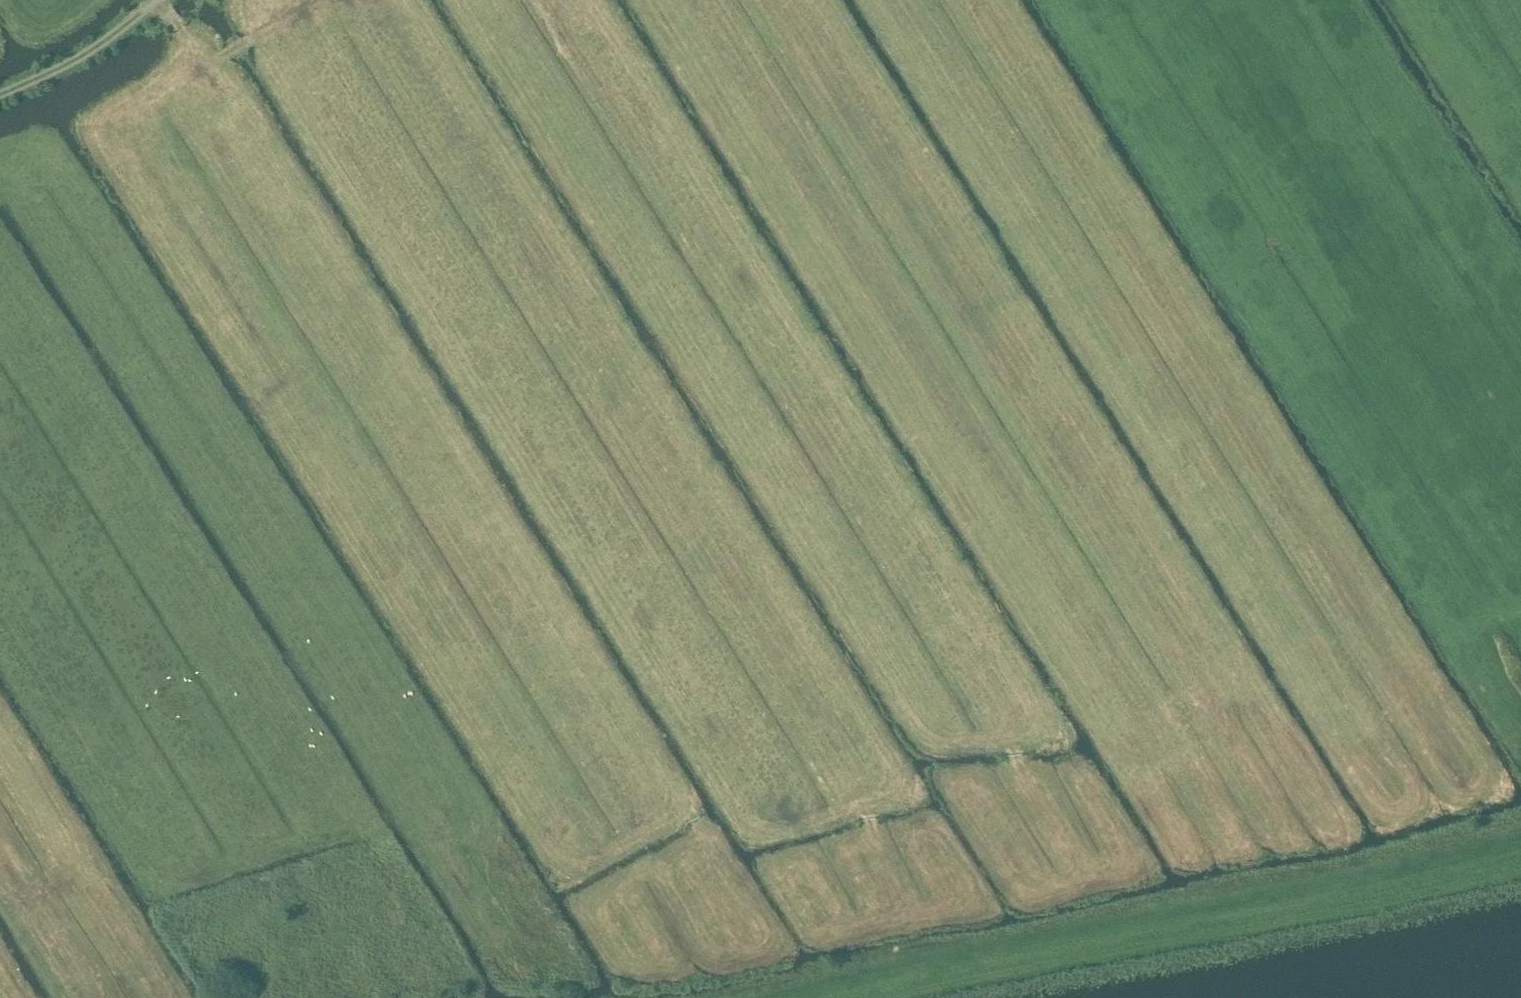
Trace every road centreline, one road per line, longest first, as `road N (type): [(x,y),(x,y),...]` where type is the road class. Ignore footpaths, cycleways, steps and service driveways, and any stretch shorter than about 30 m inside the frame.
road 1 (track): [(157,0),(207,66),(366,0)]

